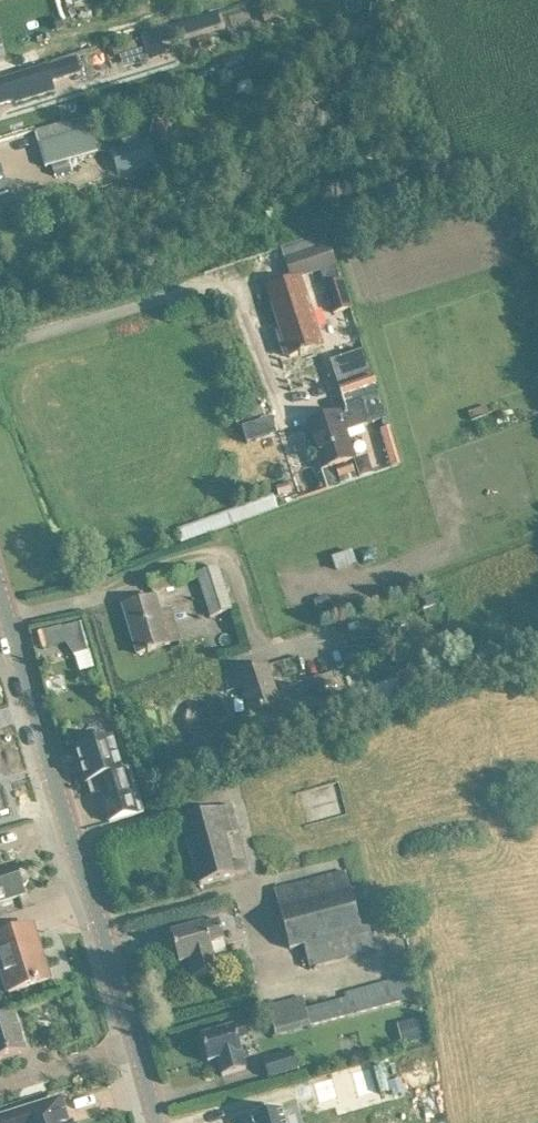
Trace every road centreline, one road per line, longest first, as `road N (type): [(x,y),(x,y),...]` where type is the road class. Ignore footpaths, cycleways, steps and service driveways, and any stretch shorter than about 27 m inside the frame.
road 1 (unclassified): [(160,1122),(0,597)]

